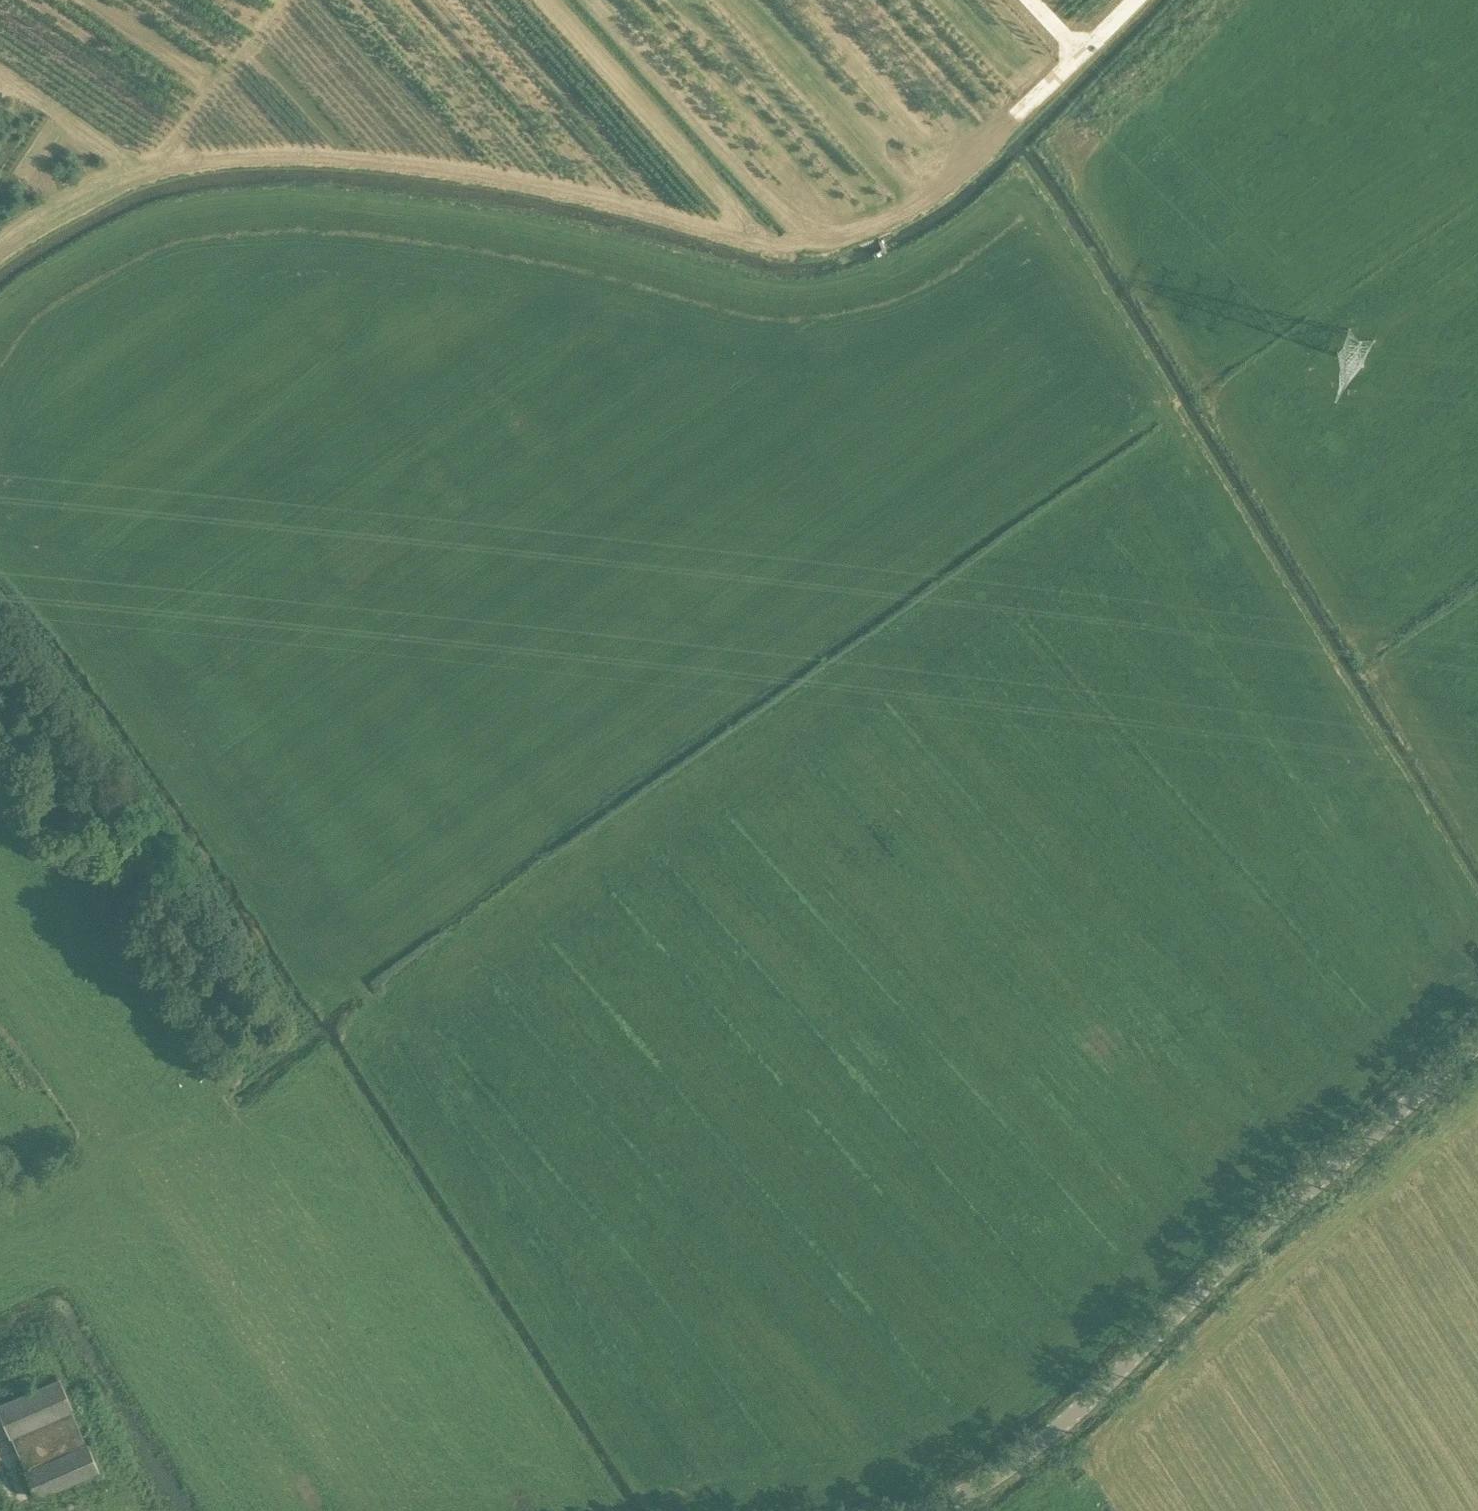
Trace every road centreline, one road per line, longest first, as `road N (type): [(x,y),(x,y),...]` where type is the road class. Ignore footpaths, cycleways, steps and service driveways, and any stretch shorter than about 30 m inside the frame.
road 1 (unclassified): [(931,1510),(968,1498),(1022,1456),(1477,1044)]

